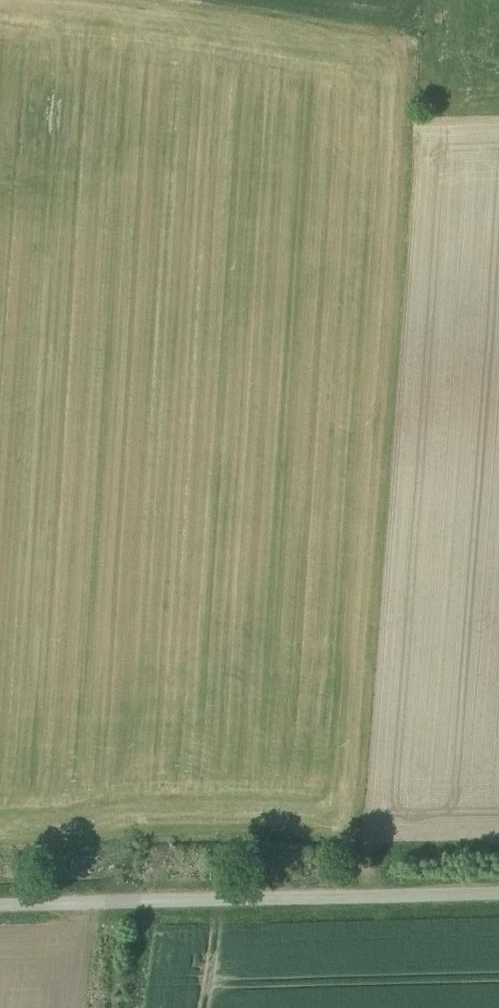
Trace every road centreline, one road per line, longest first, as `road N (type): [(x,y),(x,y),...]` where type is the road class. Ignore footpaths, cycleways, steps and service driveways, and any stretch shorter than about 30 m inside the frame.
road 1 (unclassified): [(0,892),(498,879)]

